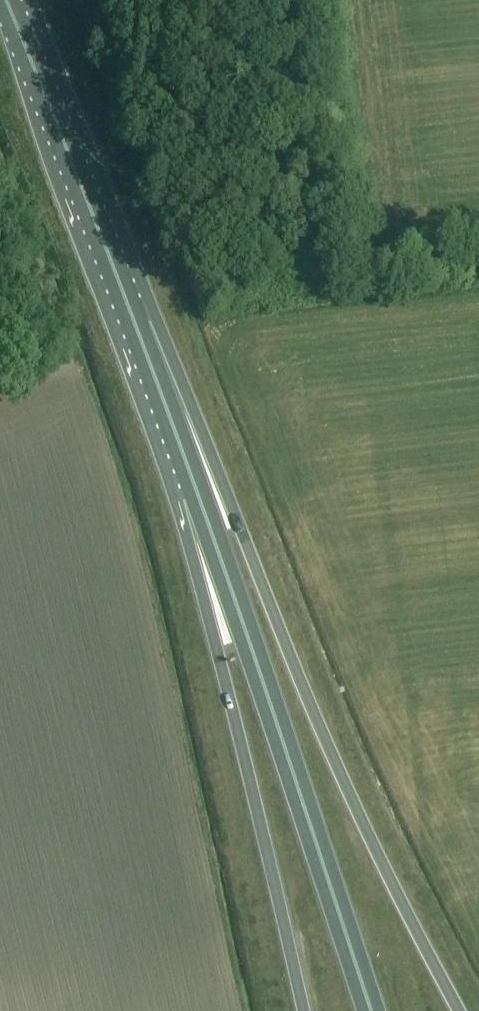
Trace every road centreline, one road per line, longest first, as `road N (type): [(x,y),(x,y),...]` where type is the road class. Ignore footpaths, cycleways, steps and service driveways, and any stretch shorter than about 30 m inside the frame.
road 1 (trunk): [(459,1010),(361,819),(106,204),(37,71)]
road 2 (trunk): [(376,1010),(319,831),(37,71)]
road 3 (trunk): [(37,71),(155,429),(304,1010)]

